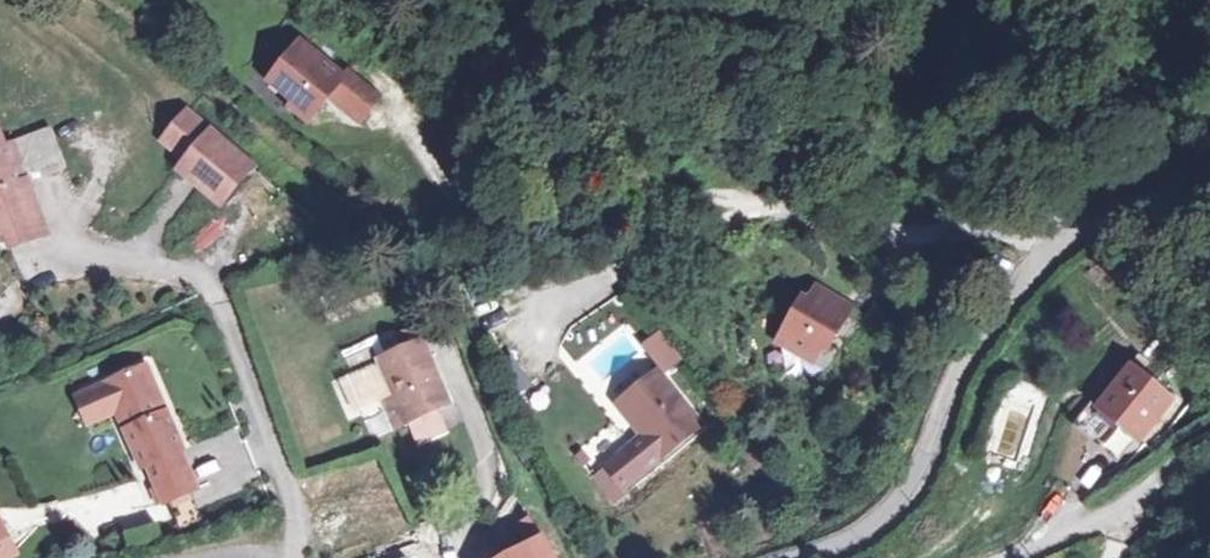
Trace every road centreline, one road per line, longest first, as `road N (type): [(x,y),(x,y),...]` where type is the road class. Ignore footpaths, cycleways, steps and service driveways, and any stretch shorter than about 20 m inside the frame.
road 1 (residential): [(1050,249),(764,213),(717,222),(524,324)]
road 2 (residential): [(45,187),(75,233),(201,280),(221,297),(283,495),(286,557)]
road 3 (tertiary): [(806,557),(856,540),(899,502),(1012,275),(1050,249)]
road 4 (residential): [(1011,557),(1109,514),(1209,438)]
road 5 (tertiary): [(1050,249),(1209,172)]

